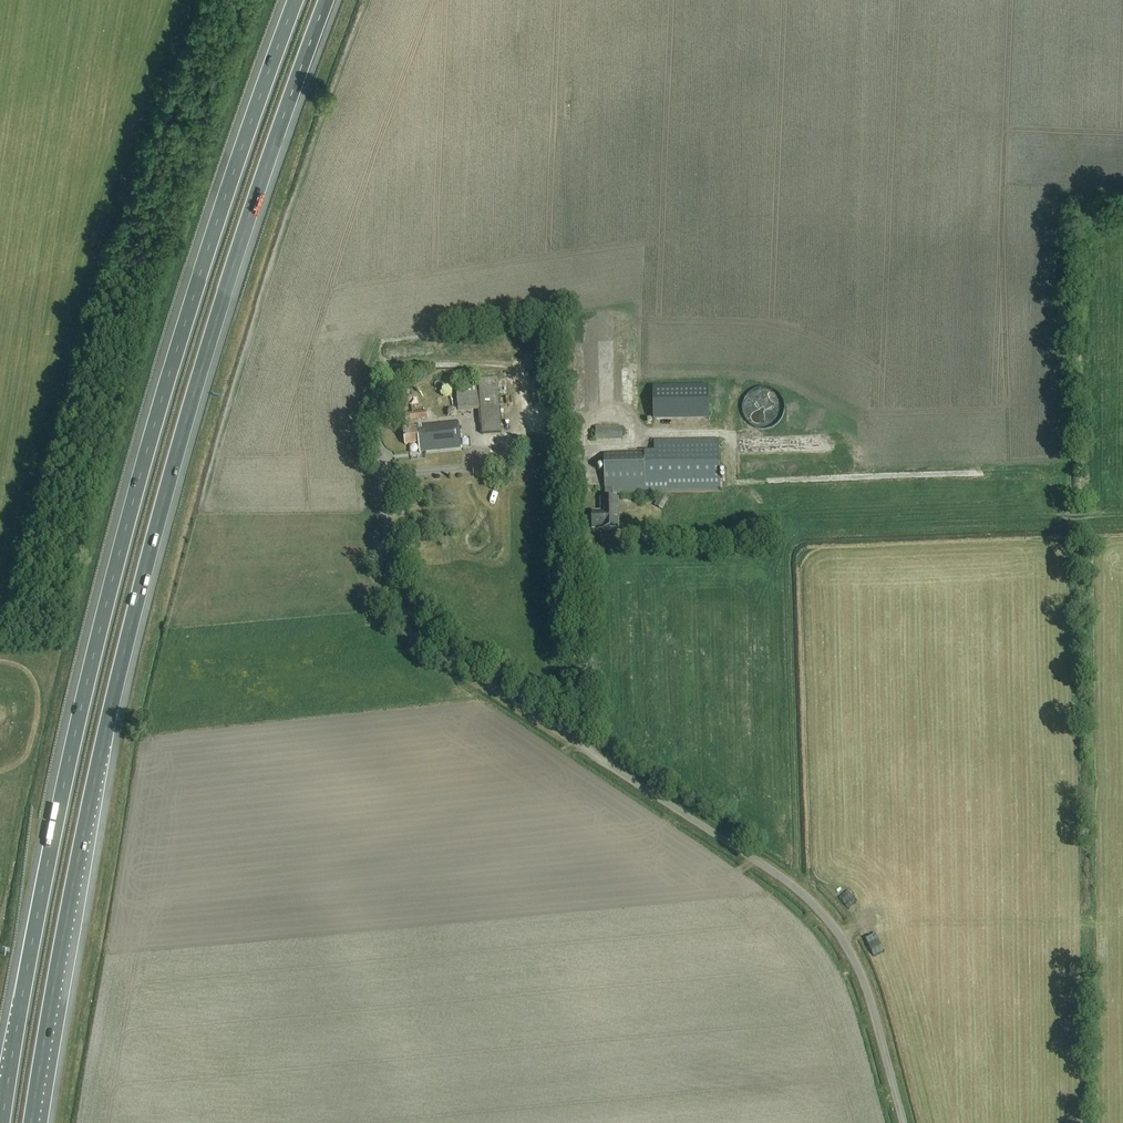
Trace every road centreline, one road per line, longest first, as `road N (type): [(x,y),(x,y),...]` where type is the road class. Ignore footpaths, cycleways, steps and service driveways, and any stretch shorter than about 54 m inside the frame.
road 1 (motorway): [(32,1122),(124,651),(252,212),(328,0)]
road 2 (motorway): [(293,0),(223,189),(100,616),(3,1122)]
road 3 (unclassified): [(904,1122),(868,991),(819,908),(411,631),(395,587),(384,432)]
road 4 (track): [(583,747),(573,440)]

